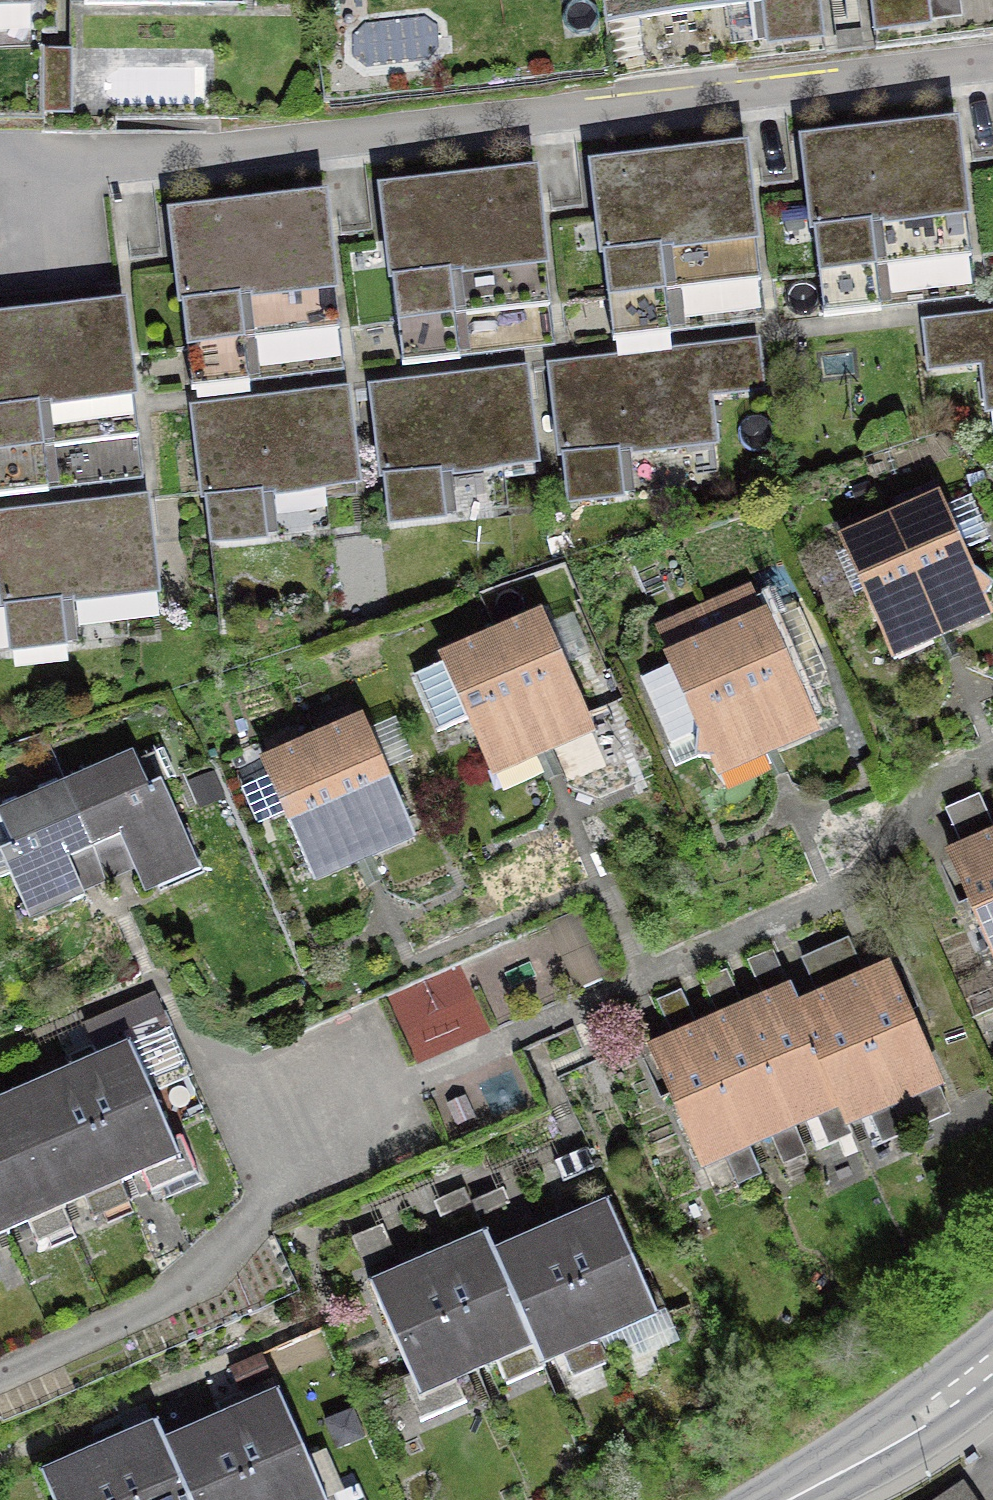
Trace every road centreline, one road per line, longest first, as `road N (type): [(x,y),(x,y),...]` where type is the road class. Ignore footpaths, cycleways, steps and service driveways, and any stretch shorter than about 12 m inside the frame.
road 1 (secondary): [(788,1499),(923,1415),(992,1359)]

